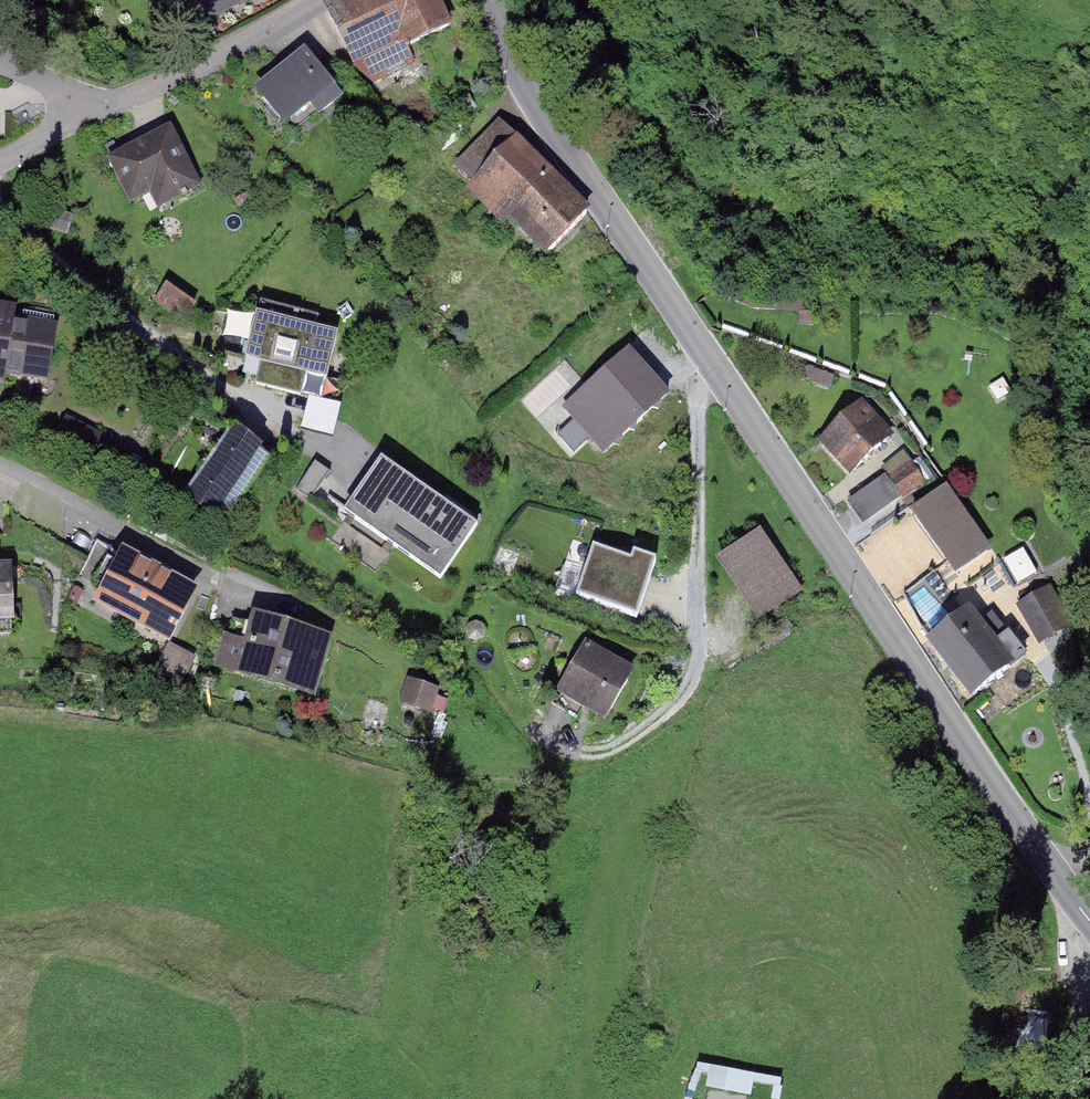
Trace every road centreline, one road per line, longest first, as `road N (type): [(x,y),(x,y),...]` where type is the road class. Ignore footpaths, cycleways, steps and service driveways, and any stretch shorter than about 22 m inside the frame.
road 1 (tertiary): [(486,0),(529,92),(1089,925)]
road 2 (track): [(550,745),(605,755),(648,733),(678,700),(692,666),(702,346)]
road 3 (residential): [(306,0),(108,103)]
road 4 (residential): [(108,103),(0,164)]

